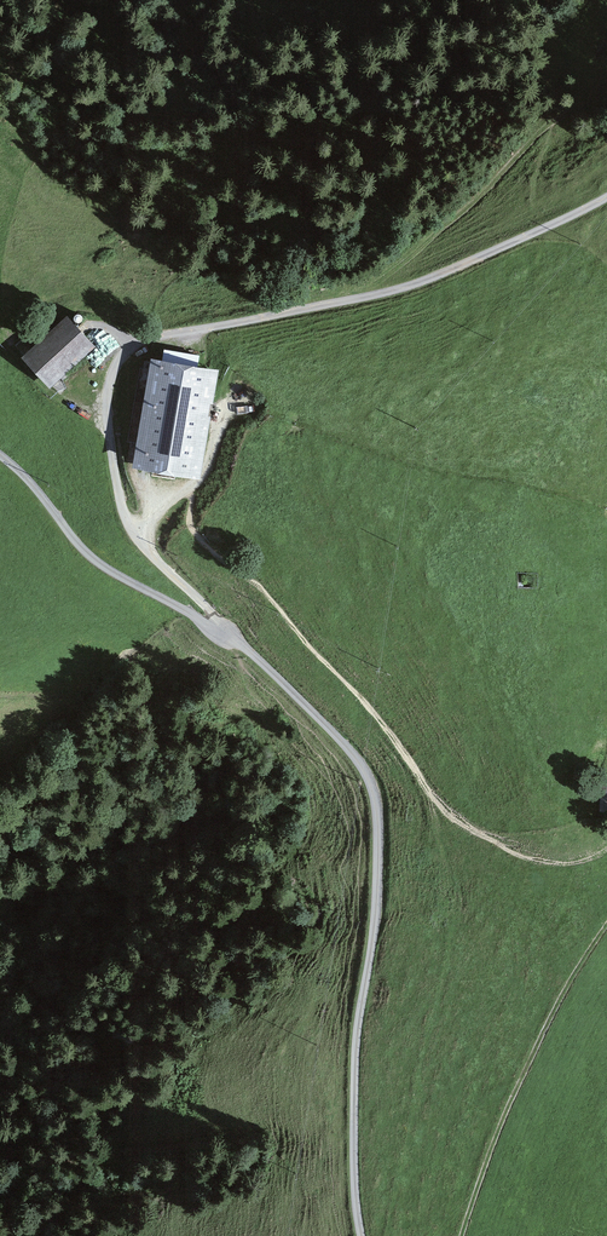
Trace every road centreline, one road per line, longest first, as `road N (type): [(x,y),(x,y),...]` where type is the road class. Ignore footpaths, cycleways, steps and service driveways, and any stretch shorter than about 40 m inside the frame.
road 1 (unclassified): [(374,794),(332,730),(146,549),(119,488),(110,433),(114,372),(143,338),(393,290),(606,197)]
road 2 (unclassified): [(374,794),(375,913),(354,1065),(361,1235)]
road 3 (track): [(606,928),(509,1106),(463,1235)]
road 4 (track): [(231,635),(96,561),(0,454)]
road 5 (track): [(0,15),(131,36),(153,22),(154,0)]

